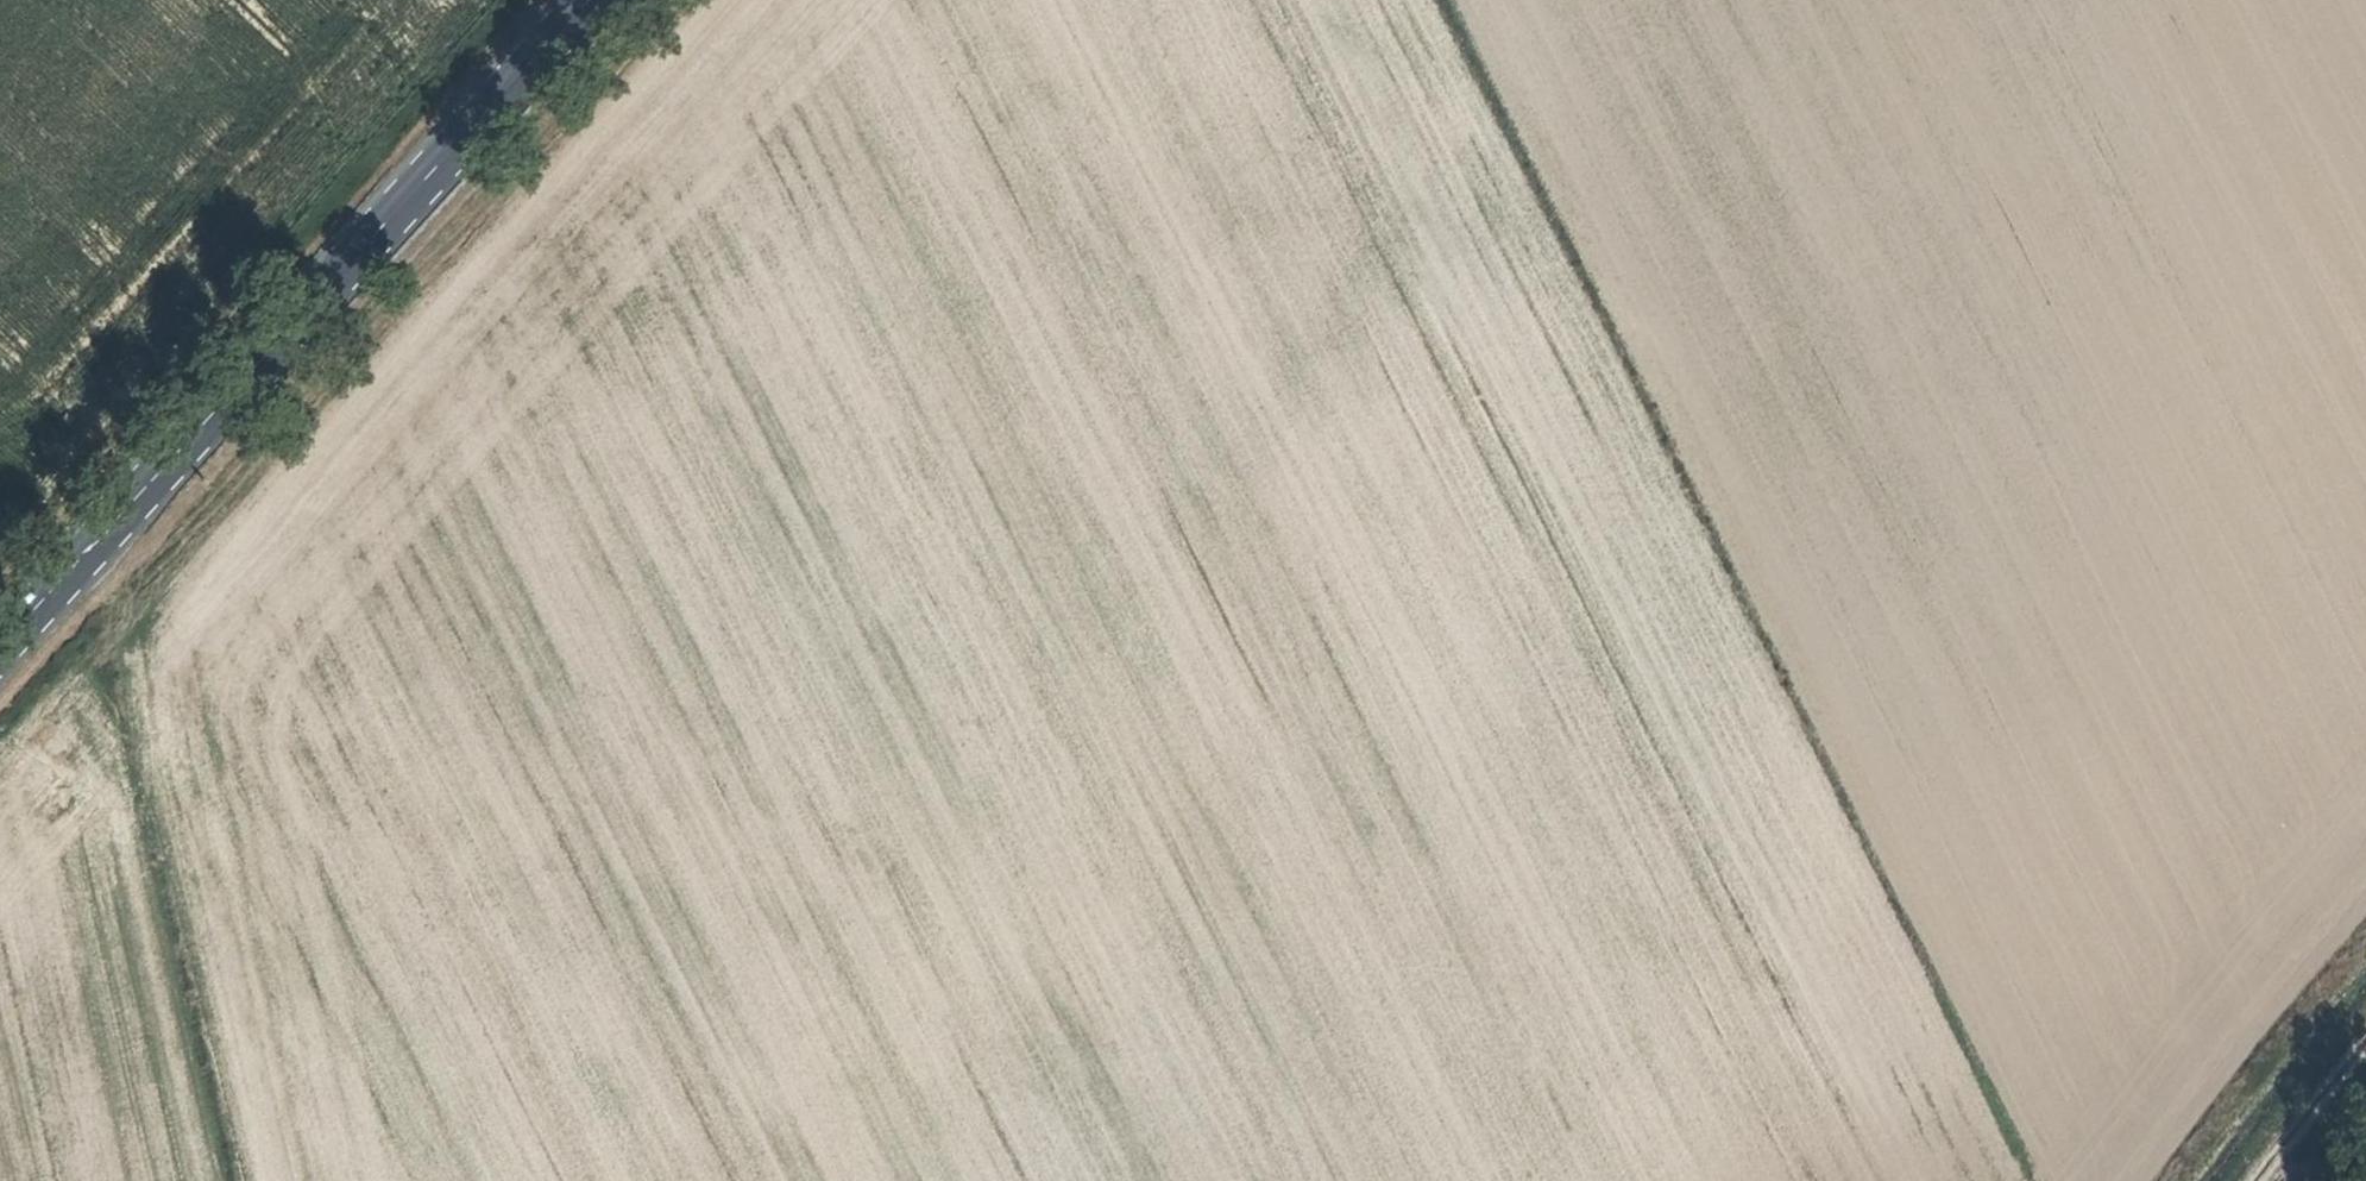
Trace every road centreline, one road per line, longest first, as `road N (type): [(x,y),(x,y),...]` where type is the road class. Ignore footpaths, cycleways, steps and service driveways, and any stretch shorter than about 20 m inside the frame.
road 1 (primary): [(586,0),(0,643)]
road 2 (track): [(2267,1180),(2365,1058)]

